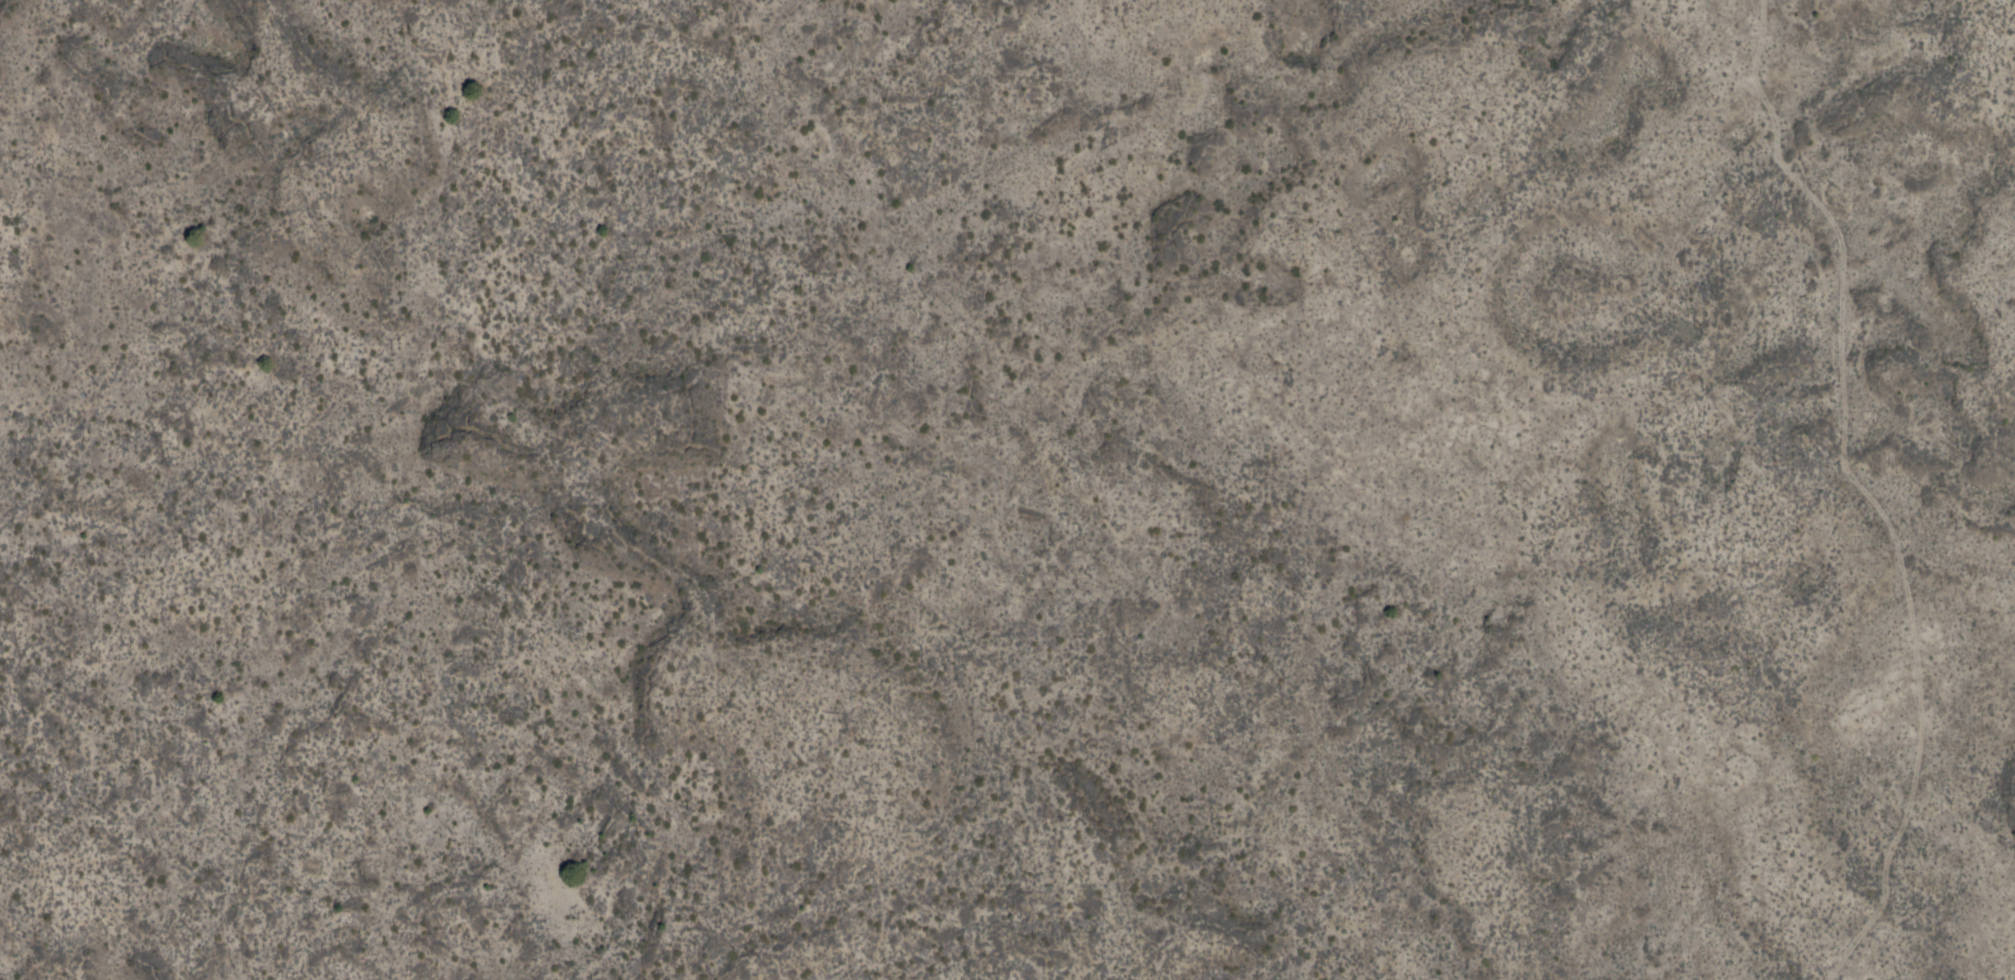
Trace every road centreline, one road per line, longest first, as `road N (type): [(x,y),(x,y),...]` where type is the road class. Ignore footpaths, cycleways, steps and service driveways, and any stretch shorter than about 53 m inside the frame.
road 1 (track): [(1763,0),(1754,77),(1777,157),(1838,228),(1843,448),(1849,477),(1895,537),(1918,662),(1916,785),(1888,854),(1882,903),(1828,979)]

